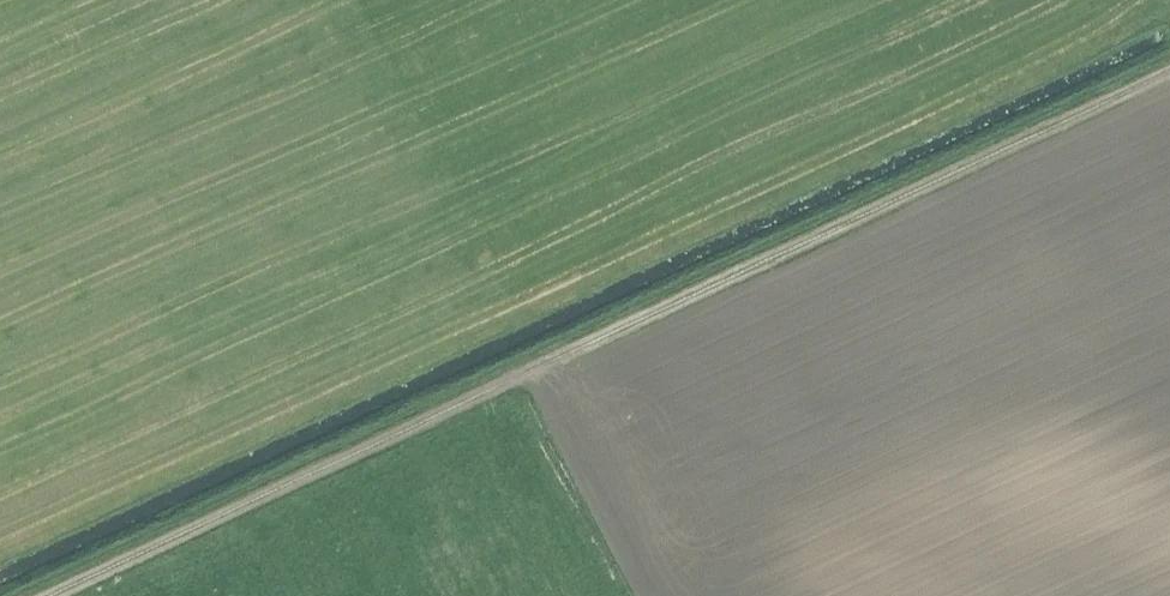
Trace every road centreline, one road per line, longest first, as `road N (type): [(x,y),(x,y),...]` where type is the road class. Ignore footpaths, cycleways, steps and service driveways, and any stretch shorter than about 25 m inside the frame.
road 1 (track): [(1169,79),(54,595)]

